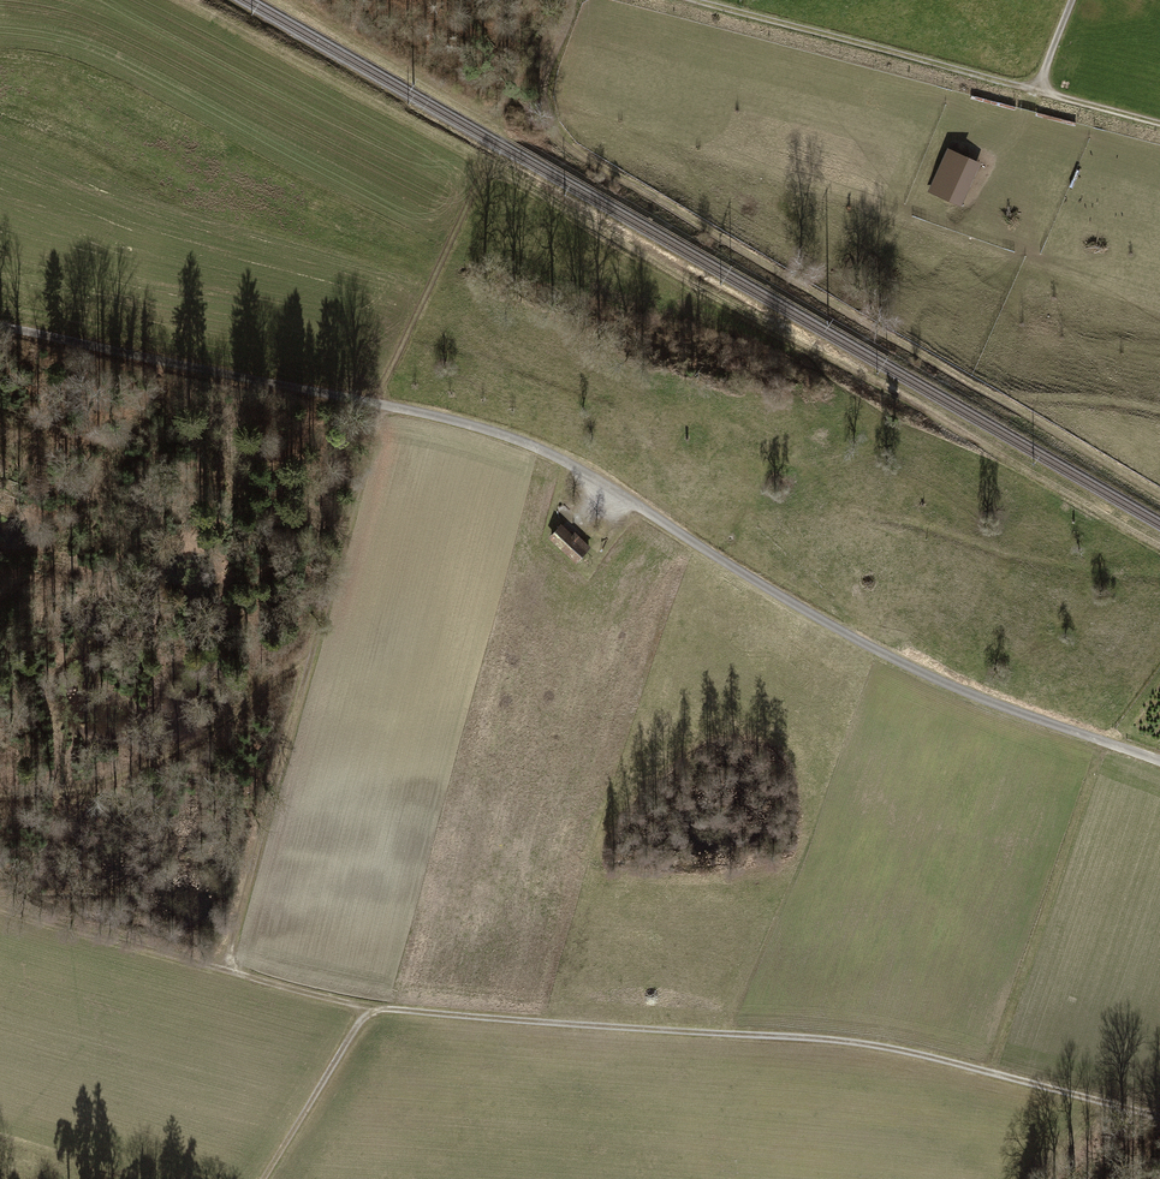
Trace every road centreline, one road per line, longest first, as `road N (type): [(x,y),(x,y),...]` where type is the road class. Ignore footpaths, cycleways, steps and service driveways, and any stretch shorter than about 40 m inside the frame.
road 1 (track): [(1159,761),(977,697),(881,653),(531,445),(424,413),(0,325)]
road 2 (track): [(1159,1116),(870,1045),(381,1009),(226,971)]
road 3 (track): [(1159,500),(574,153),(551,129),(543,103),(584,0)]
road 4 (track): [(226,971),(382,404)]
road 5 (track): [(685,0),(1159,123)]
road 6 (track): [(177,0),(491,161)]
road 7 (track): [(312,654),(213,729),(144,766),(64,791),(0,793)]
road 8 (track): [(226,971),(0,908)]
road 9 (track): [(381,1009),(351,1035),(263,1178)]

